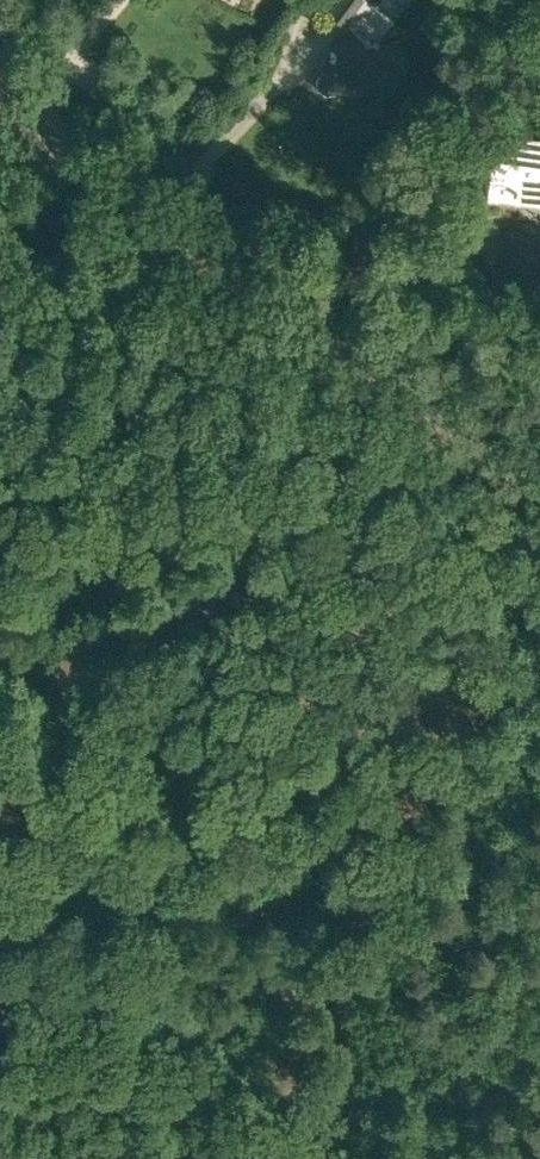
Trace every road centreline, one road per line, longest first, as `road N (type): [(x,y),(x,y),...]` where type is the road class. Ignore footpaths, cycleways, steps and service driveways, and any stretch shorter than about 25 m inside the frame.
road 1 (track): [(259,1158),(280,1066),(307,1014),(479,746),(498,685),(508,544),(539,511)]
road 2 (track): [(1,616),(101,680),(539,1008)]
road 3 (primary): [(513,472),(0,97)]

